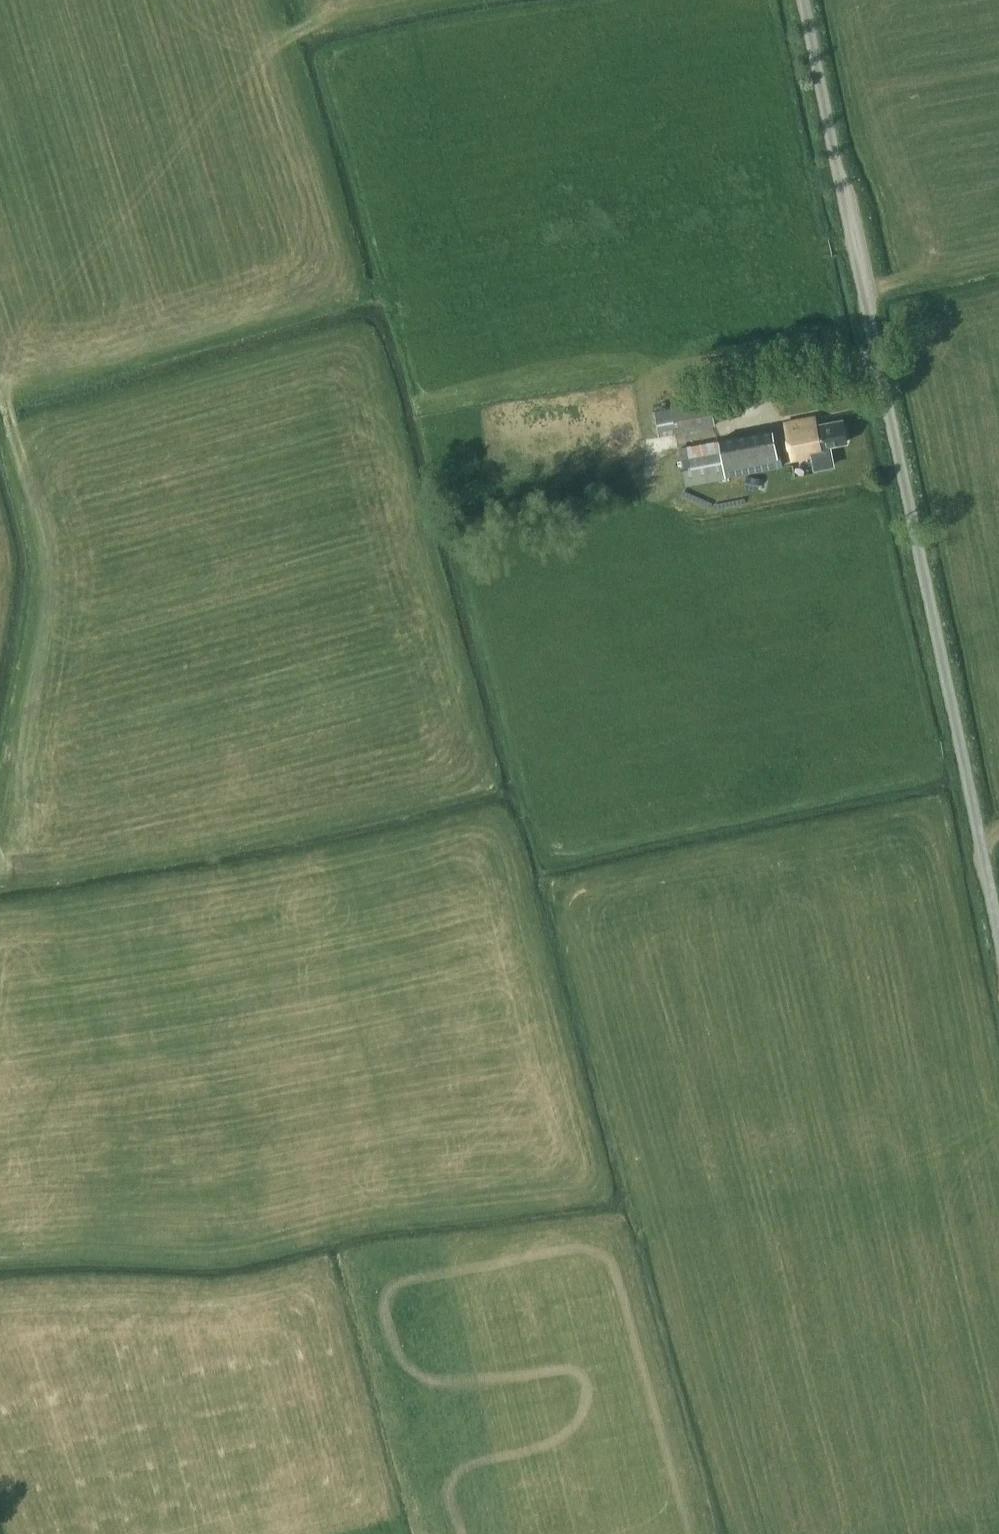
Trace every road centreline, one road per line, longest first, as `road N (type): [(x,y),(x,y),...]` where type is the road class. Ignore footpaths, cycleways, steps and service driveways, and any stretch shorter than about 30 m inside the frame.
road 1 (unclassified): [(998,933),(803,0)]

